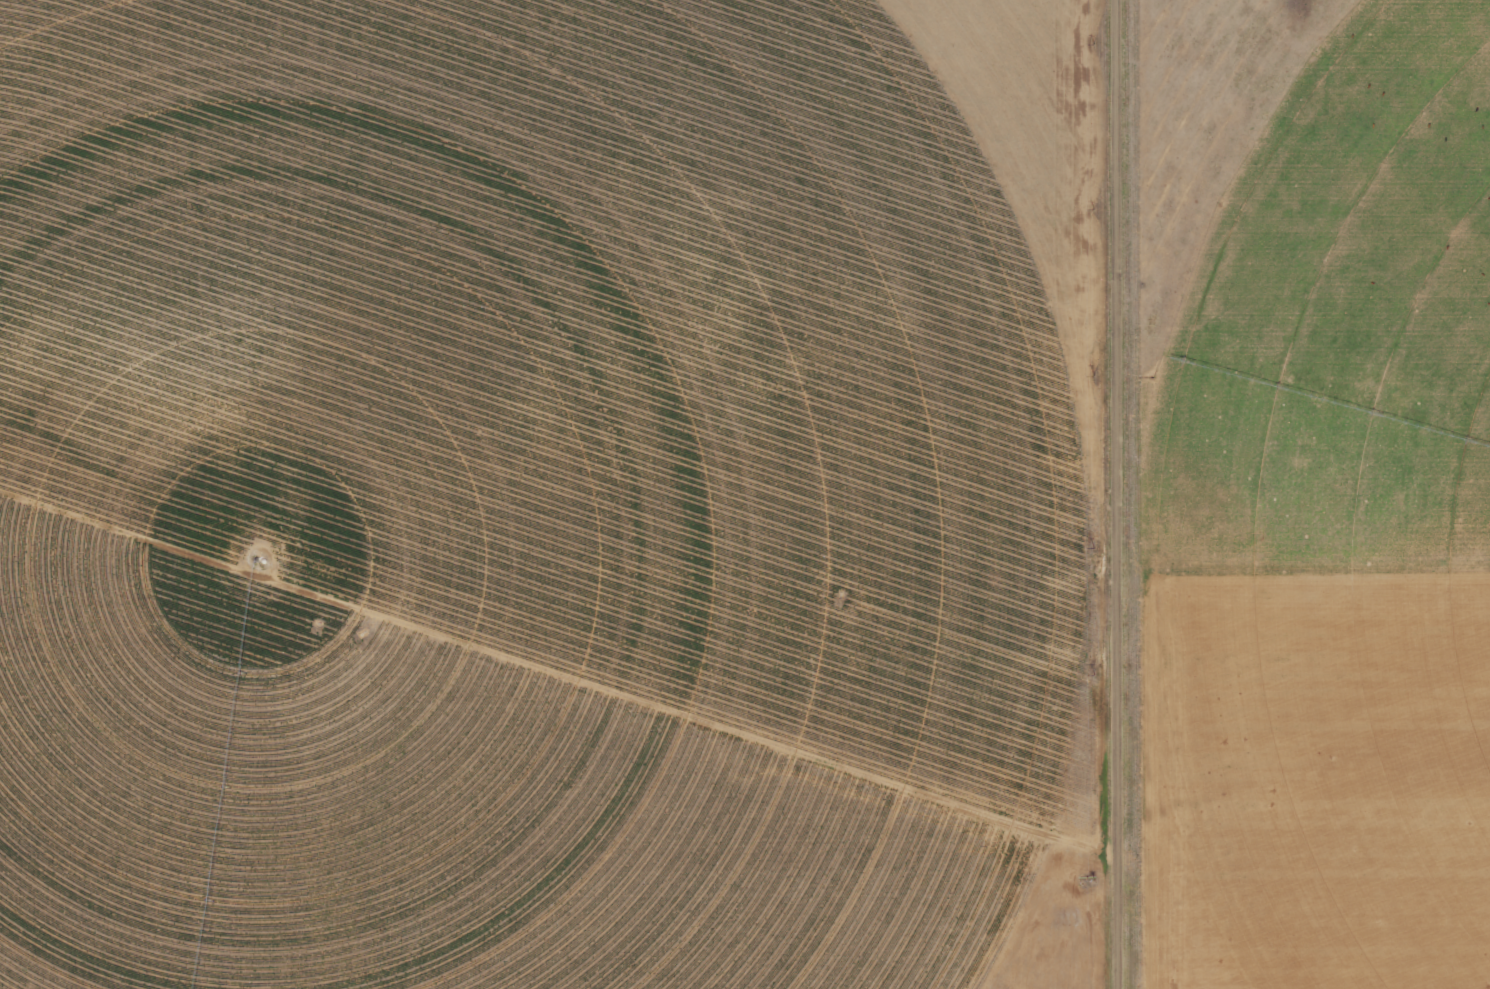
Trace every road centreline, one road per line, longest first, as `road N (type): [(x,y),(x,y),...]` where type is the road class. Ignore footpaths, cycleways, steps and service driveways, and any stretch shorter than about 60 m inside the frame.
road 1 (tertiary): [(1111,988),(1112,0)]

